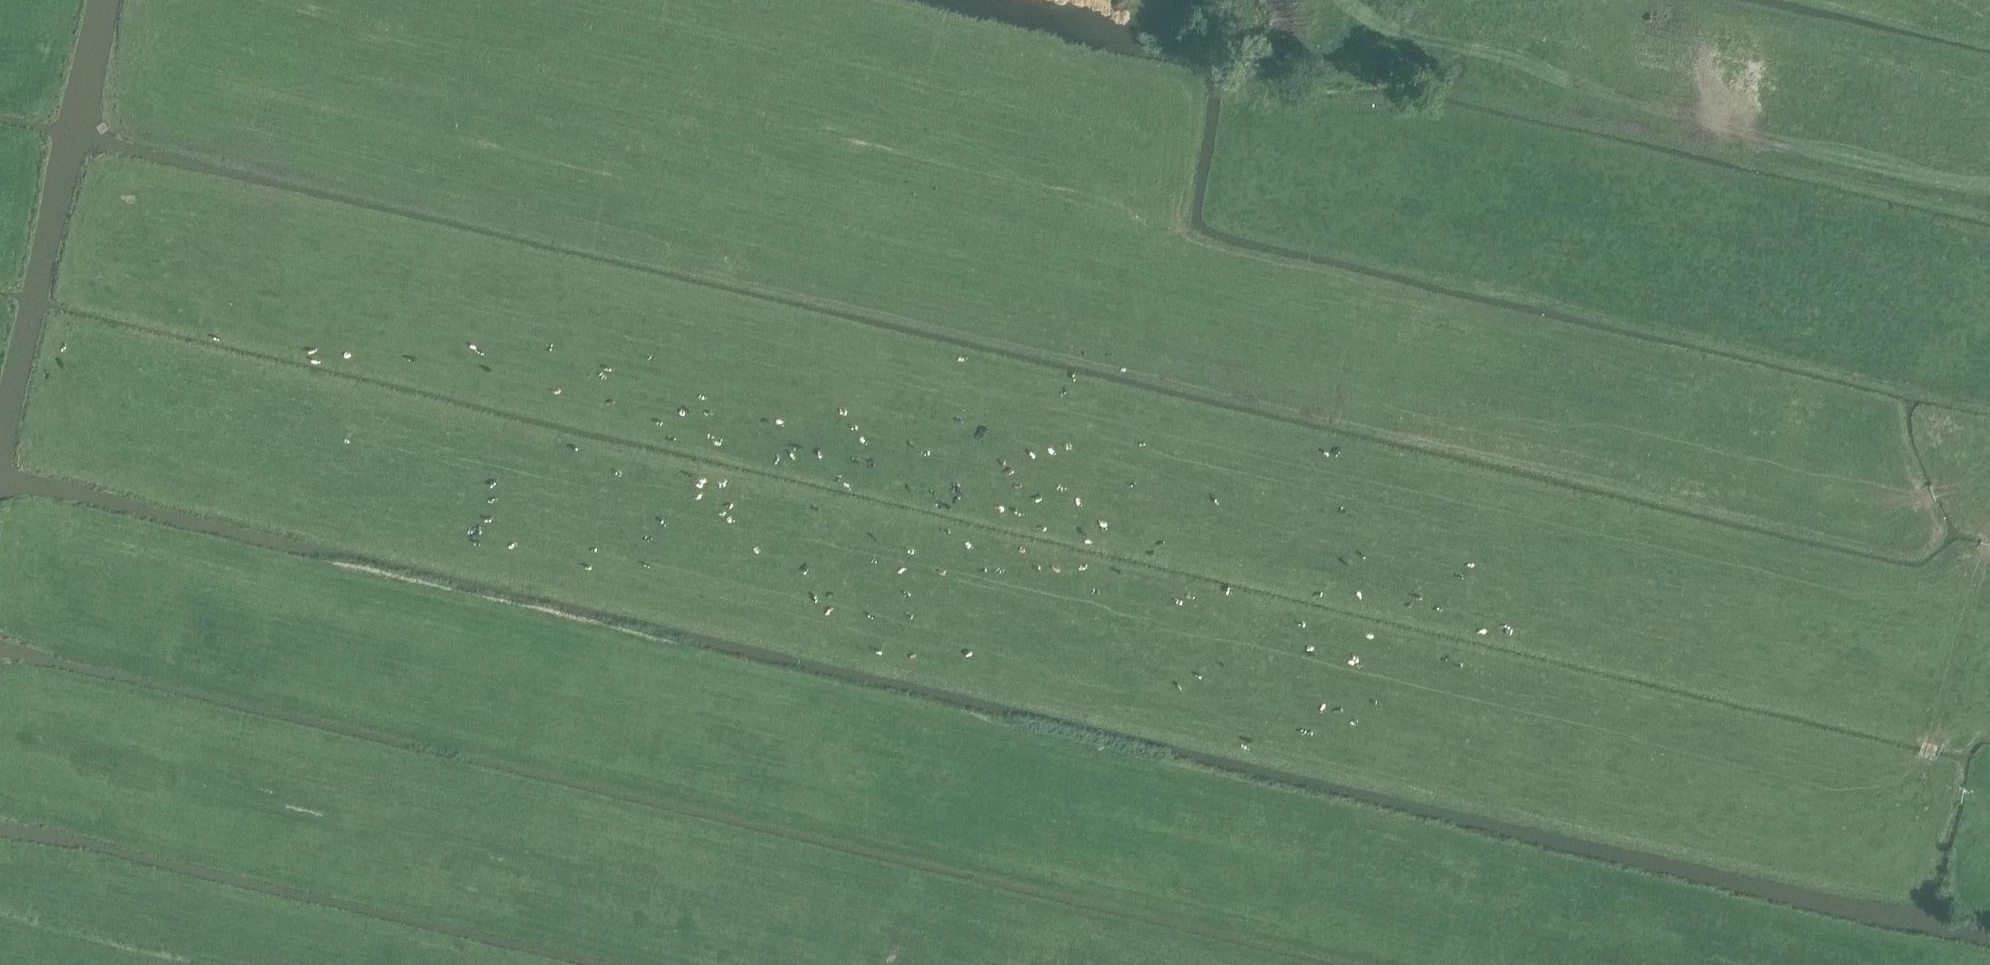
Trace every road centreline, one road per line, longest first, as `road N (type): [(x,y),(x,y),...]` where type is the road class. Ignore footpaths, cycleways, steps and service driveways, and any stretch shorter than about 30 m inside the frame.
road 1 (track): [(1989,552),(1926,765)]

